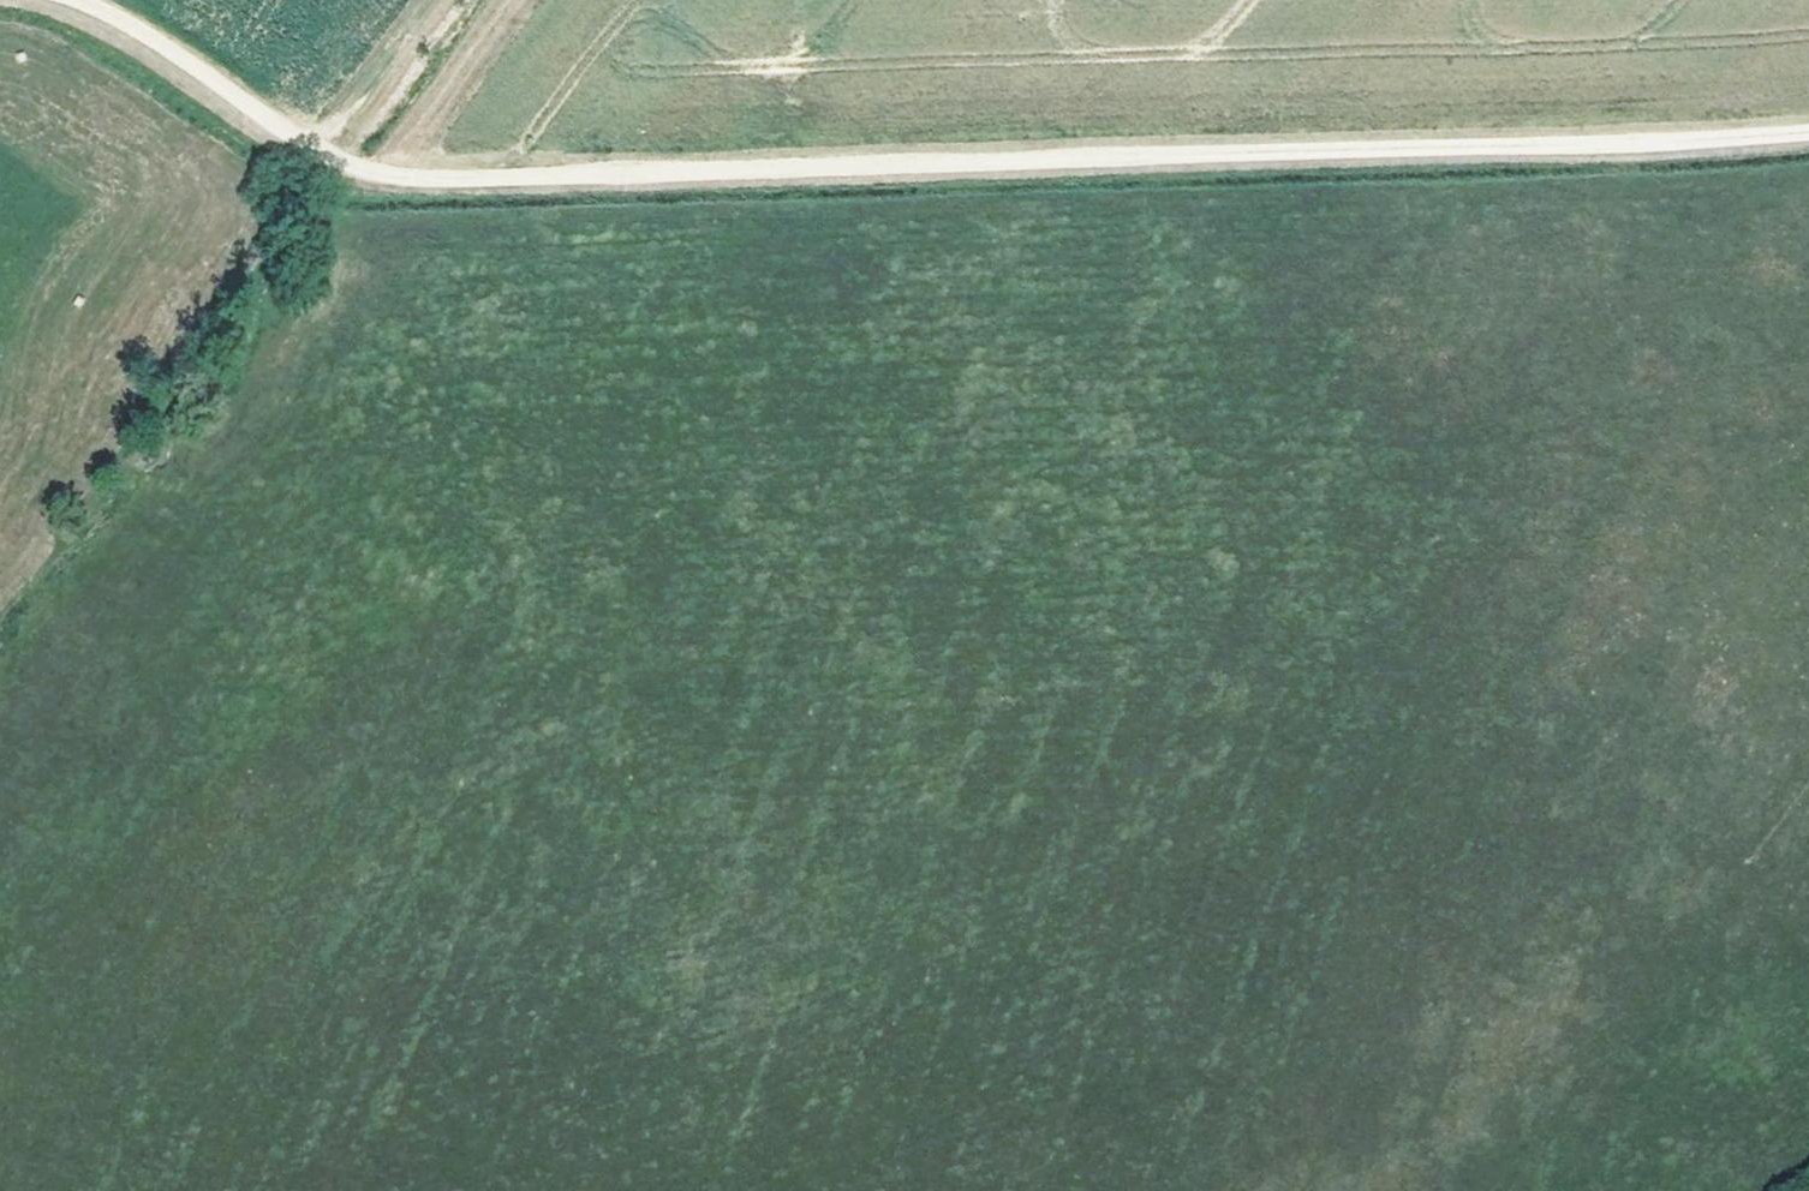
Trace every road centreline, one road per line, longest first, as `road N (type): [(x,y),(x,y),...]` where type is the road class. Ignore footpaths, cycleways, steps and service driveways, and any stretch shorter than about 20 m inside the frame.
road 1 (track): [(1808,136),(1587,153),(1396,150),(391,187),(317,158),(159,48),(66,0)]

